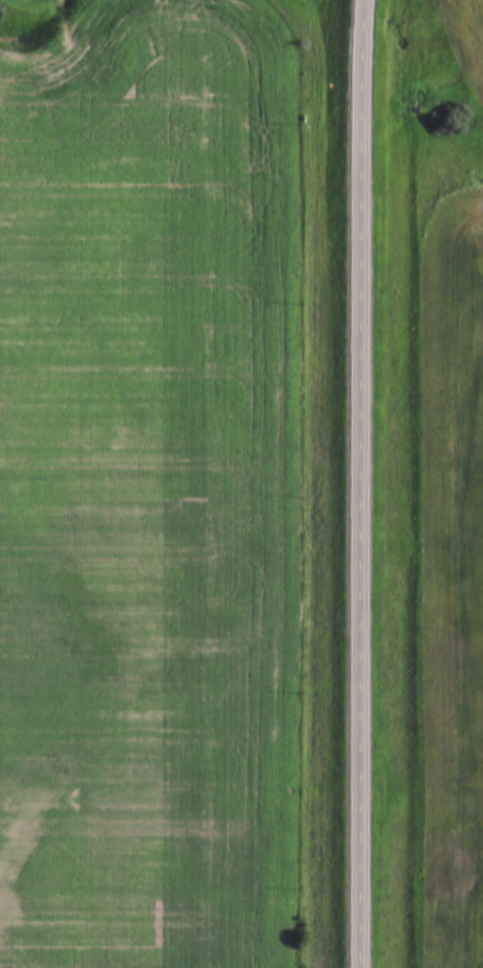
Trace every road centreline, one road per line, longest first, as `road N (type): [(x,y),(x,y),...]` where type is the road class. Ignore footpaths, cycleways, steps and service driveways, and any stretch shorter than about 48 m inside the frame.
road 1 (secondary): [(360,967),(363,112)]

